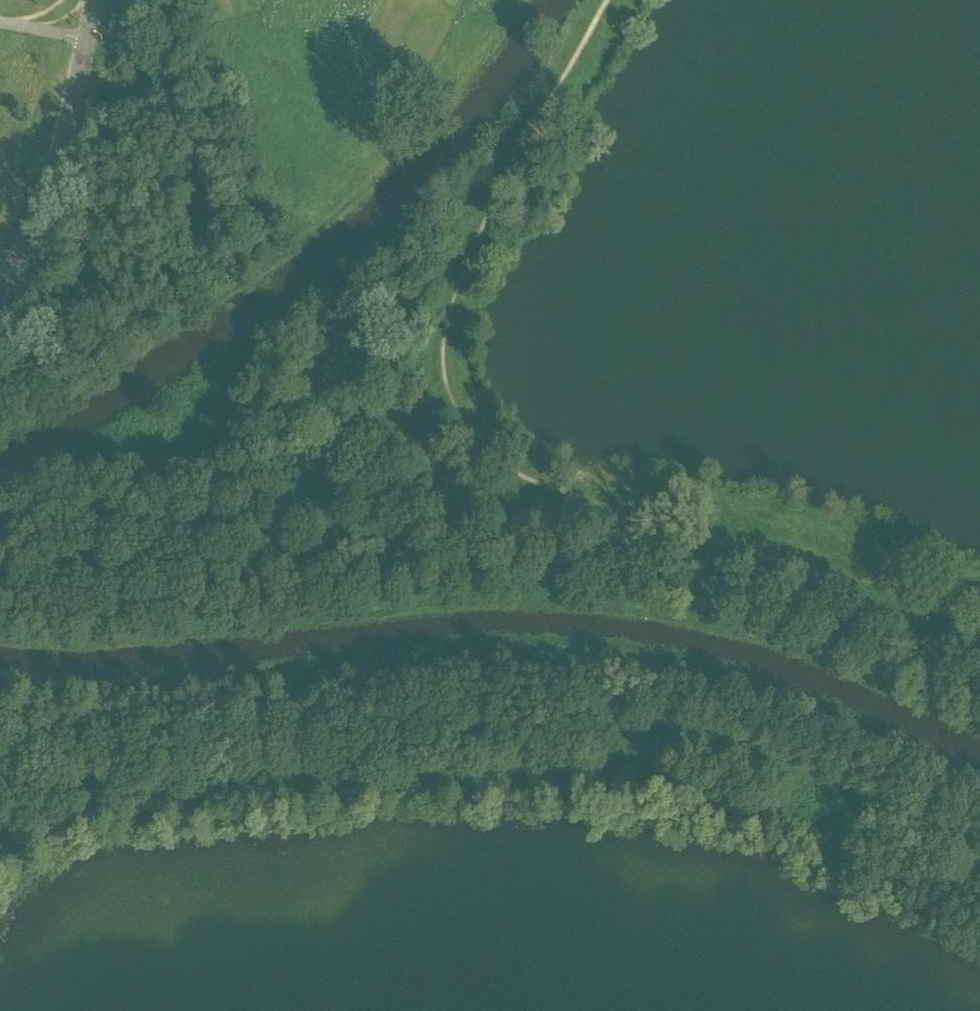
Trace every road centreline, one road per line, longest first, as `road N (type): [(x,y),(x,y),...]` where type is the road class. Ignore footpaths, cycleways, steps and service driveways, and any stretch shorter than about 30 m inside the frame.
road 1 (unclassified): [(0,290),(27,259),(63,150),(94,0)]

